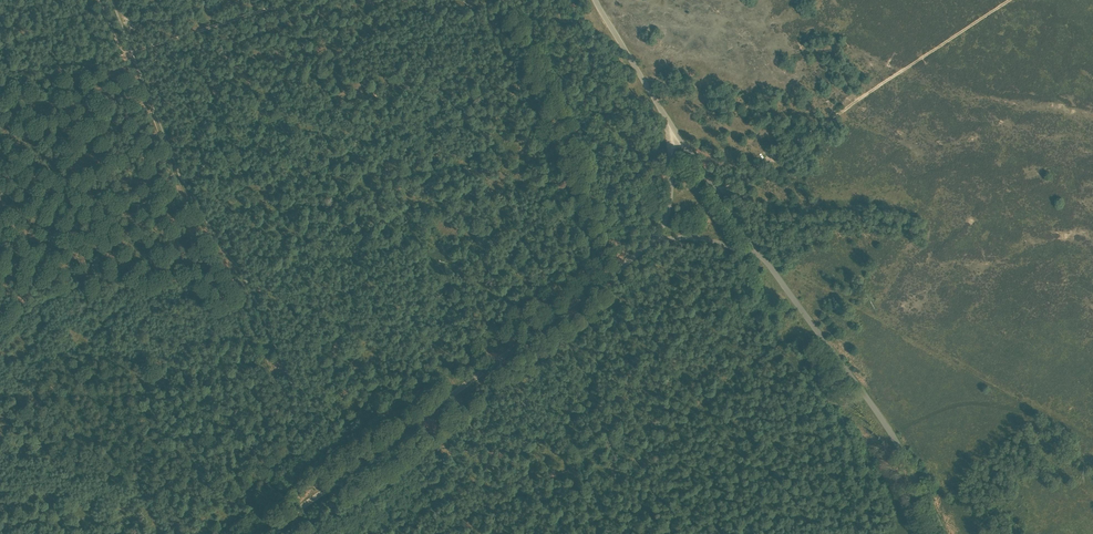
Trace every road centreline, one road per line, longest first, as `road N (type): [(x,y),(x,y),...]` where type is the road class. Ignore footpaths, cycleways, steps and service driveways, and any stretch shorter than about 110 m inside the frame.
road 1 (unclassified): [(658,238),(642,257),(259,533)]
road 2 (track): [(318,491),(277,378),(174,180),(125,56)]
road 3 (track): [(717,193),(1006,0)]
road 4 (unclassified): [(944,533),(878,414),(761,256)]
road 5 (track): [(125,56),(291,0)]
road 6 (unclassified): [(761,256),(667,122)]
road 7 (unclassified): [(667,122),(594,0)]
road 8 (track): [(125,56),(0,94)]

